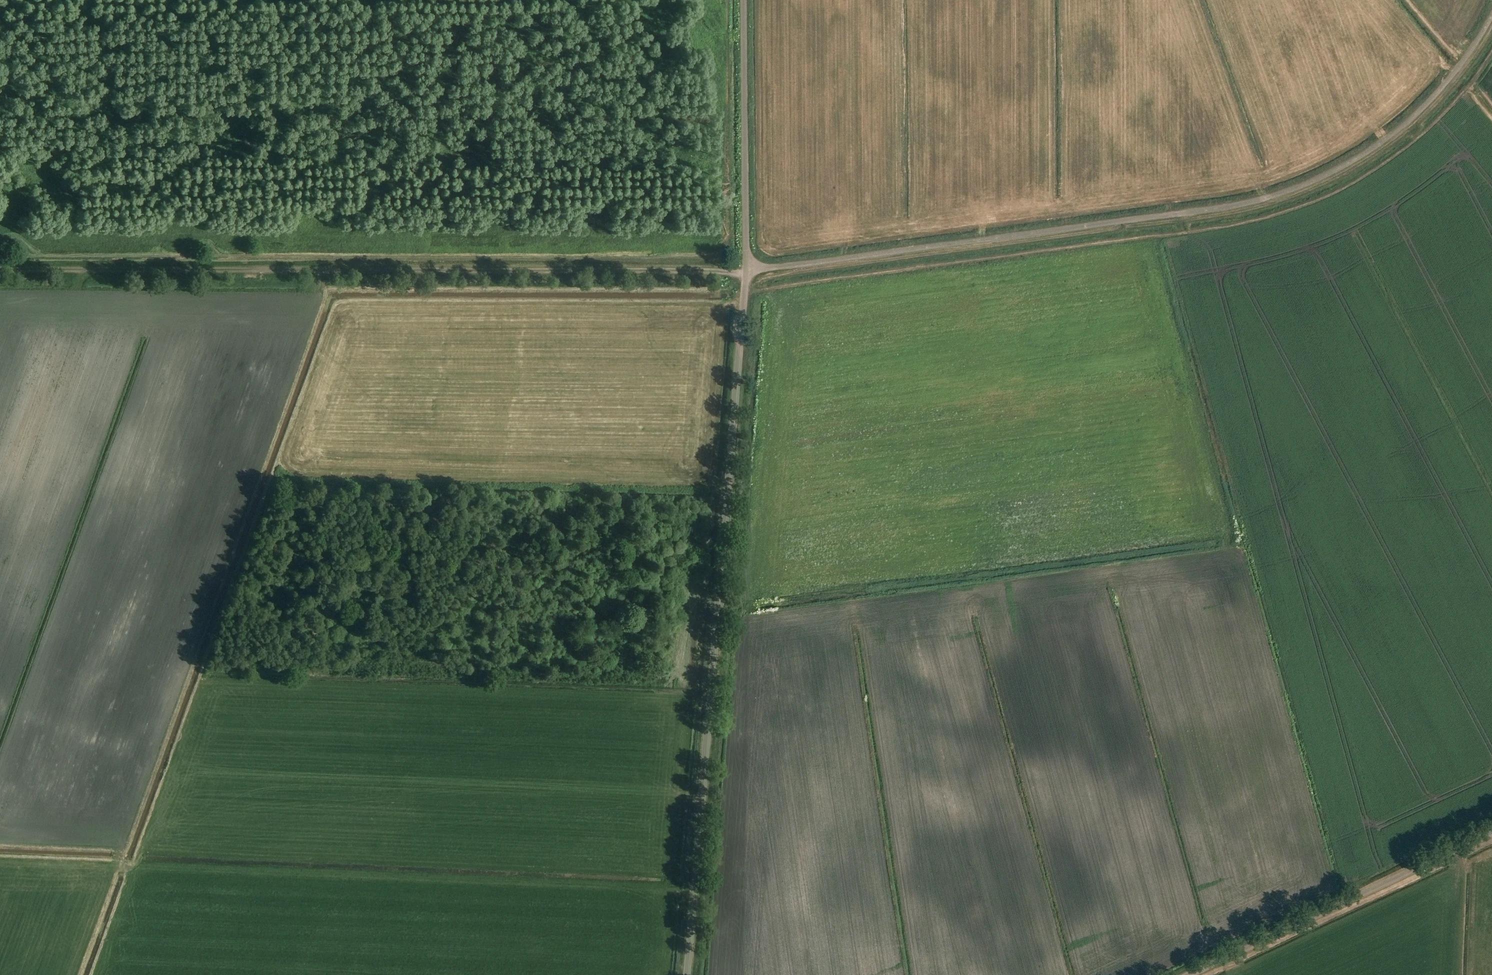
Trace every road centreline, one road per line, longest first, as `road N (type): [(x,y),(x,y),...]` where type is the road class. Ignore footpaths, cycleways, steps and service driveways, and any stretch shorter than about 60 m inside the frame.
road 1 (unclassified): [(744,271),(1157,216),(1283,192),(1391,134),(1460,64),(1491,13)]
road 2 (track): [(744,271),(0,268)]
road 3 (unclassified): [(687,974),(744,271)]
road 4 (unclassified): [(1189,974),(1491,834)]
road 5 (unclassified): [(744,271),(743,0)]

